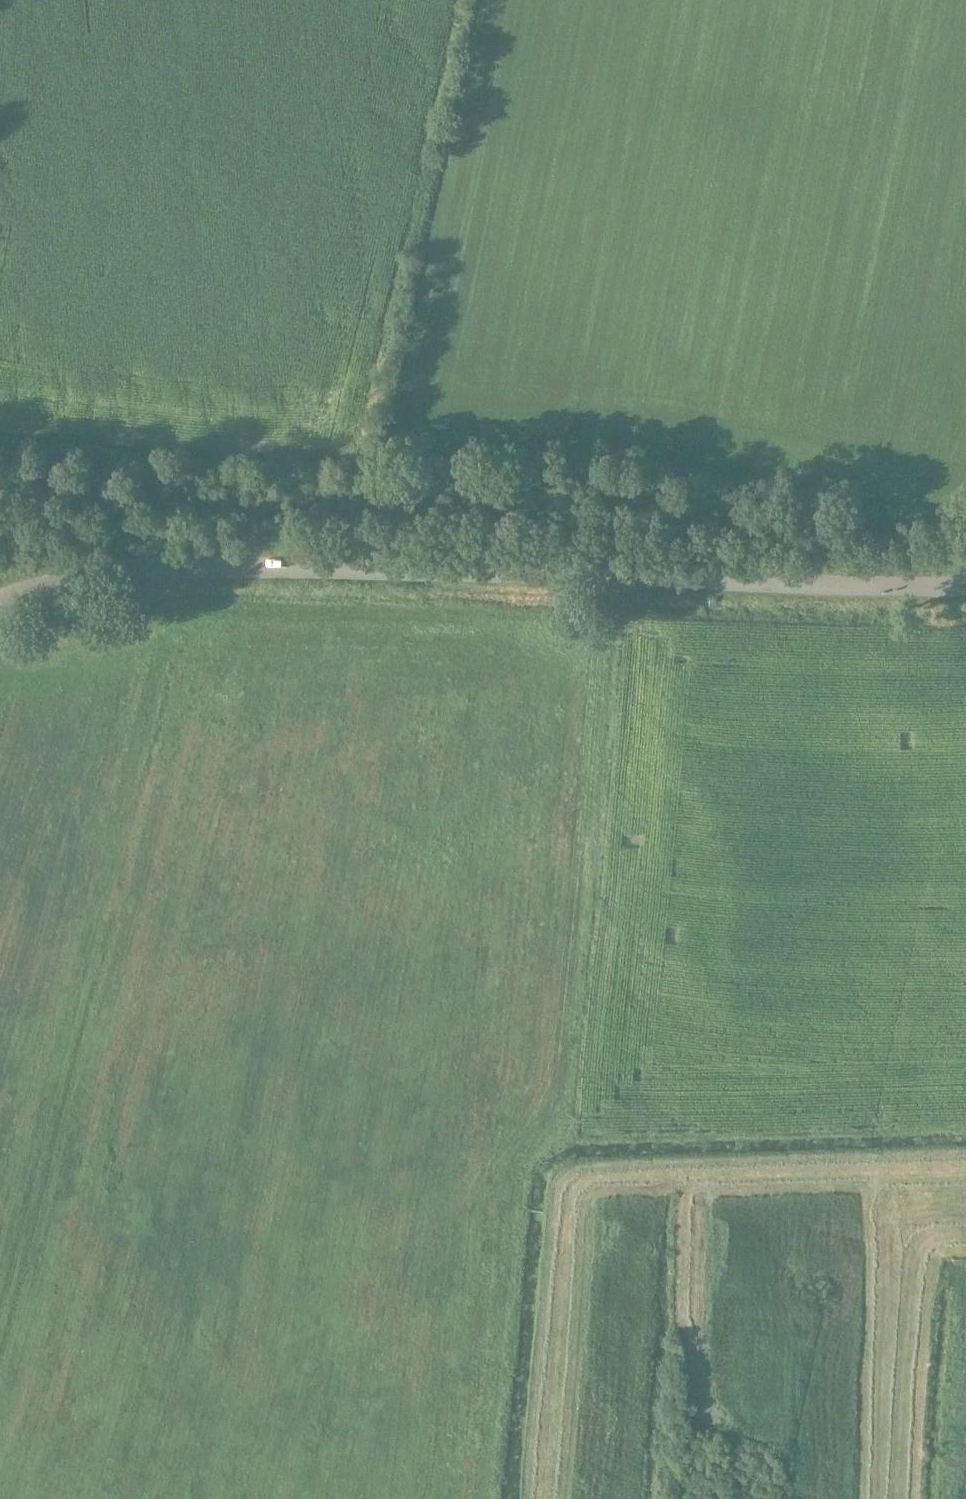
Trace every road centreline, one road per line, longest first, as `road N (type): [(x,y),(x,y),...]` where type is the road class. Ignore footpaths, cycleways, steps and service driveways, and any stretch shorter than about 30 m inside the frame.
road 1 (tertiary): [(0,599),(75,578),(175,568),(965,585)]

